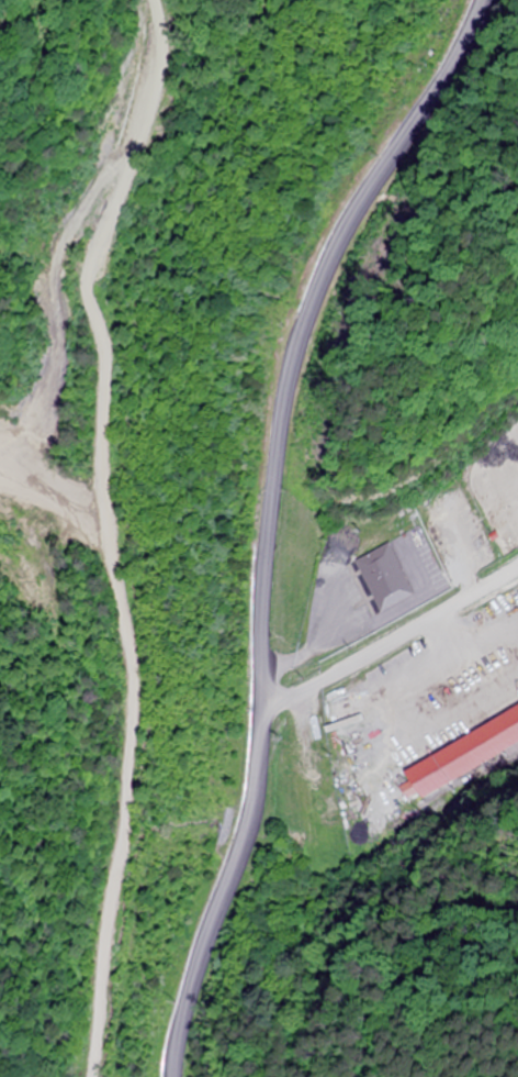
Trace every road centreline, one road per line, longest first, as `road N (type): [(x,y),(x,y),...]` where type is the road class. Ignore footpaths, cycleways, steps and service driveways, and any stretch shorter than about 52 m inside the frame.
road 1 (residential): [(517,556),(495,556),(383,610),(324,598),(271,545),(277,456),(318,349),(388,237),(489,0)]
road 2 (residential): [(172,1076),(190,999),(262,814),(517,658)]

